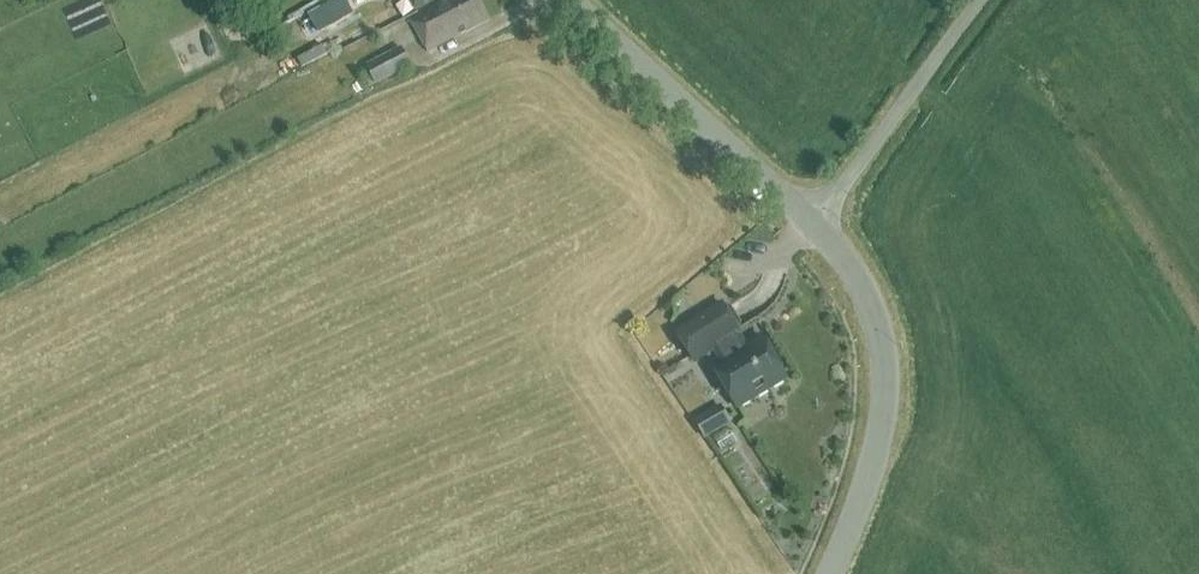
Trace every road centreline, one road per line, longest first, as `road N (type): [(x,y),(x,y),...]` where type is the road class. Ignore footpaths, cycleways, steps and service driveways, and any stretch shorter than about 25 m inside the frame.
road 1 (unclassified): [(825,573),(867,475),(884,362),(865,295),(808,218)]
road 2 (unclassified): [(808,218),(573,0)]
road 3 (unclassified): [(808,218),(979,0)]

